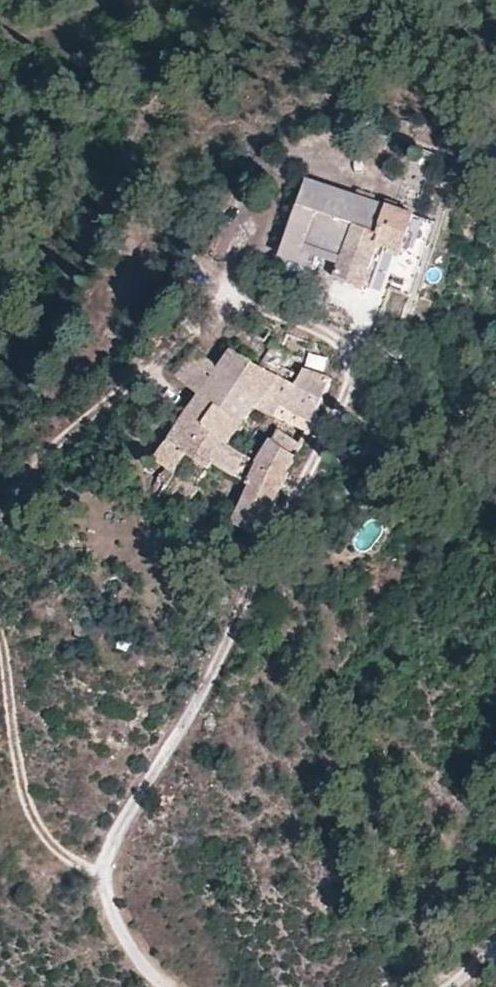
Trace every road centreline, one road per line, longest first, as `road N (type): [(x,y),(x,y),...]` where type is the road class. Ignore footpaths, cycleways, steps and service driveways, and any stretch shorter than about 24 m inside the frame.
road 1 (track): [(163,986),(122,939),(104,875),(120,819),(199,698),(322,450),(349,387),(352,359),(341,343)]
road 2 (track): [(341,343),(228,301),(27,471),(0,527)]
road 3 (track): [(0,629),(41,832),(71,861),(104,875)]

